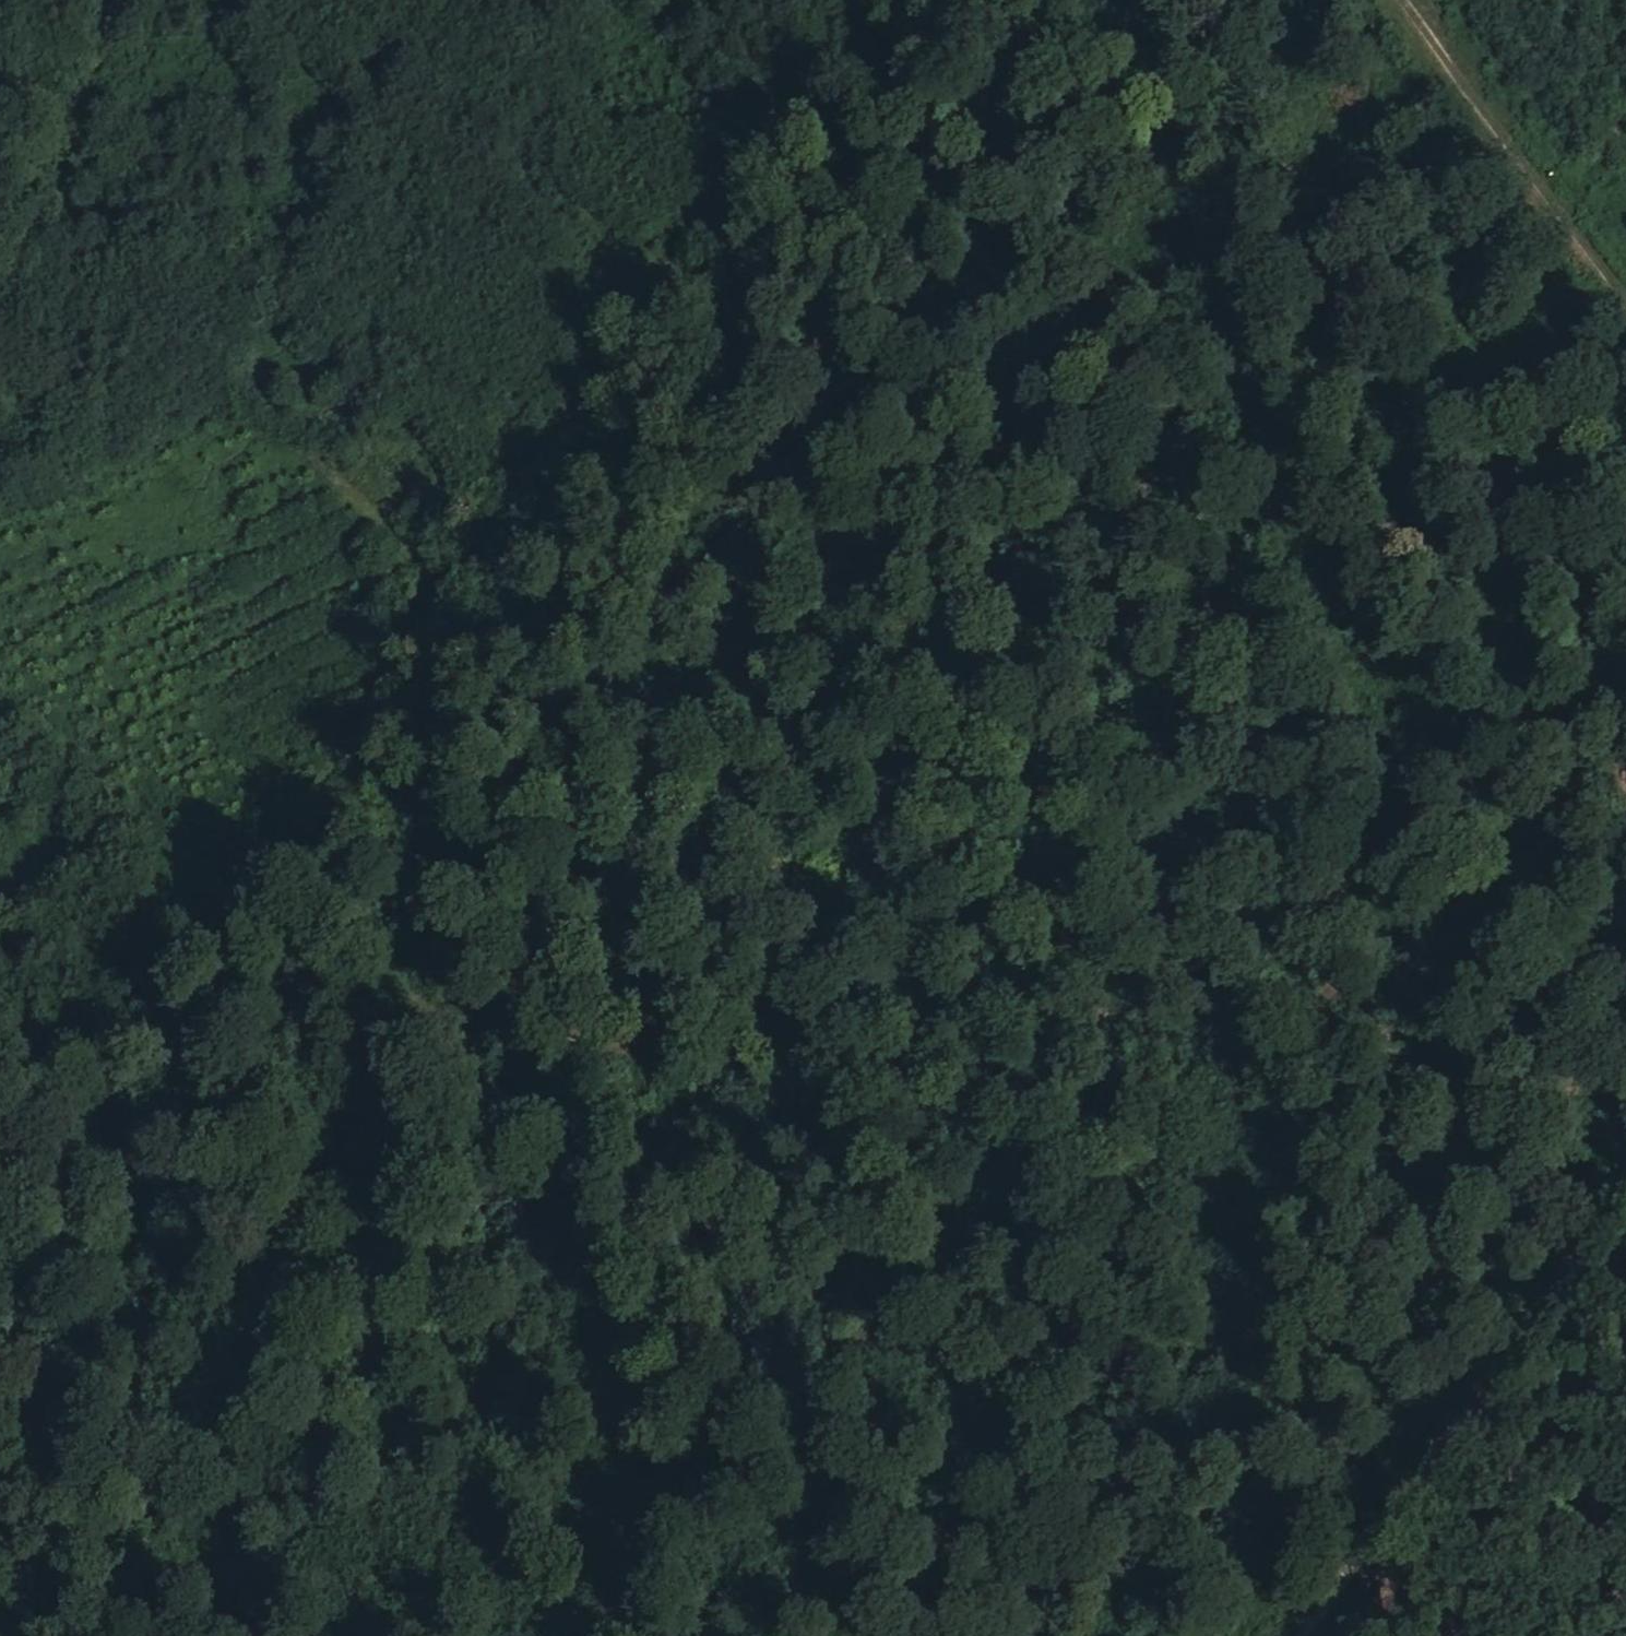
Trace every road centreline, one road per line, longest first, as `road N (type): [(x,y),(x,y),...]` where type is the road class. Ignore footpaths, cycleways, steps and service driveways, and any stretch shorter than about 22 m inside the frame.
road 1 (track): [(1320,1635),(1625,1212)]
road 2 (track): [(1625,296),(1398,0)]

